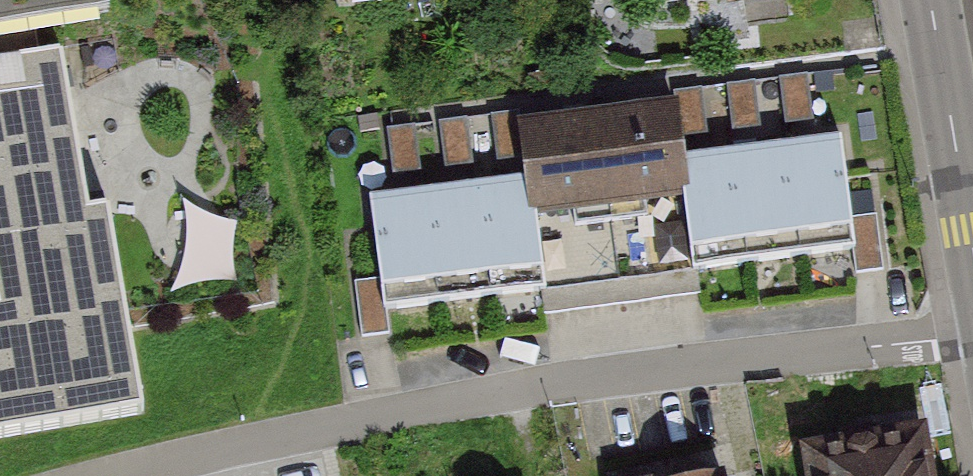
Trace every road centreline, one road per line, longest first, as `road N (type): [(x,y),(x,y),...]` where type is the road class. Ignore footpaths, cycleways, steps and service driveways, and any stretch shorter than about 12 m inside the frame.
road 1 (residential): [(113,475),(547,382),(972,332)]
road 2 (tertiary): [(930,0),(972,245)]

